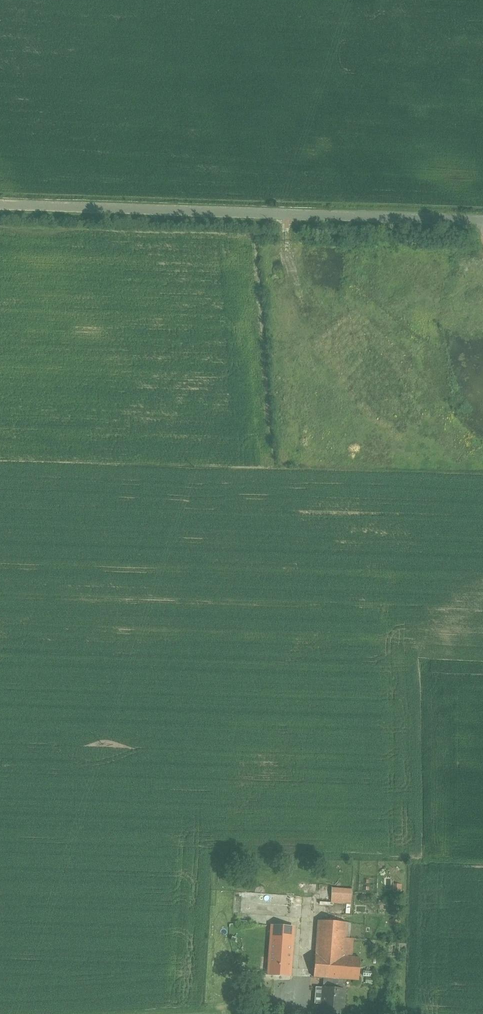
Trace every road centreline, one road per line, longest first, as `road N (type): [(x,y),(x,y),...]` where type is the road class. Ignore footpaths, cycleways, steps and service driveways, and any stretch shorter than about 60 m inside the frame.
road 1 (unclassified): [(0,207),(482,219)]

